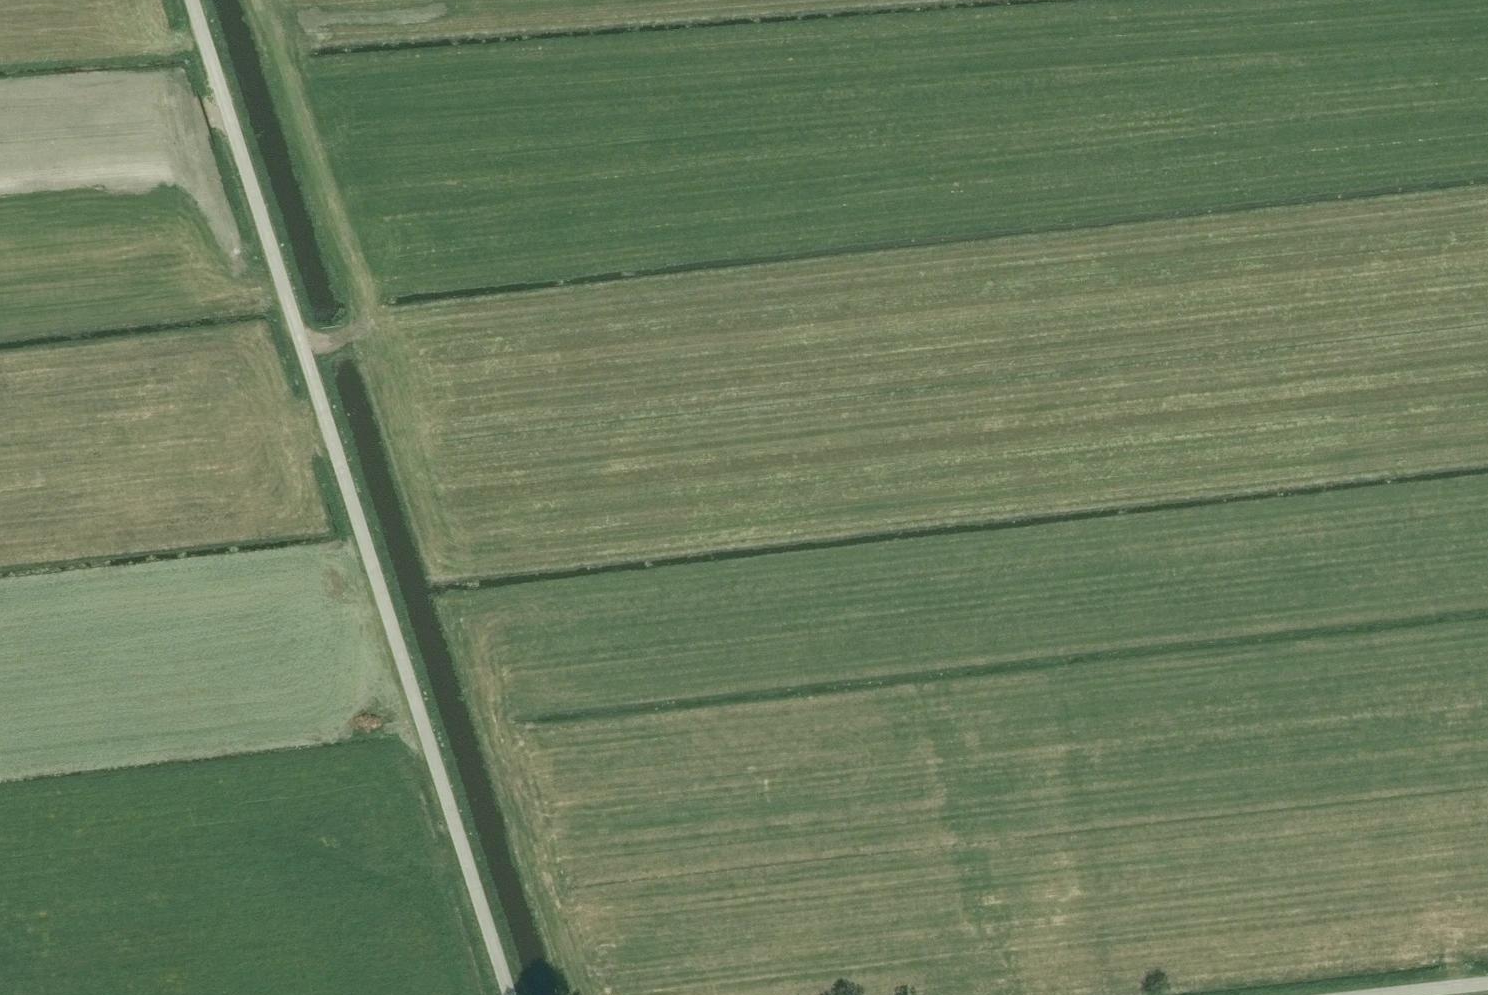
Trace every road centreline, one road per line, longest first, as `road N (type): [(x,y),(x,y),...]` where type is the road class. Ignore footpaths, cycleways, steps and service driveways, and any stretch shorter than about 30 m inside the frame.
road 1 (unclassified): [(505,994),(189,0)]
road 2 (unclassified): [(1369,994),(1487,982)]

